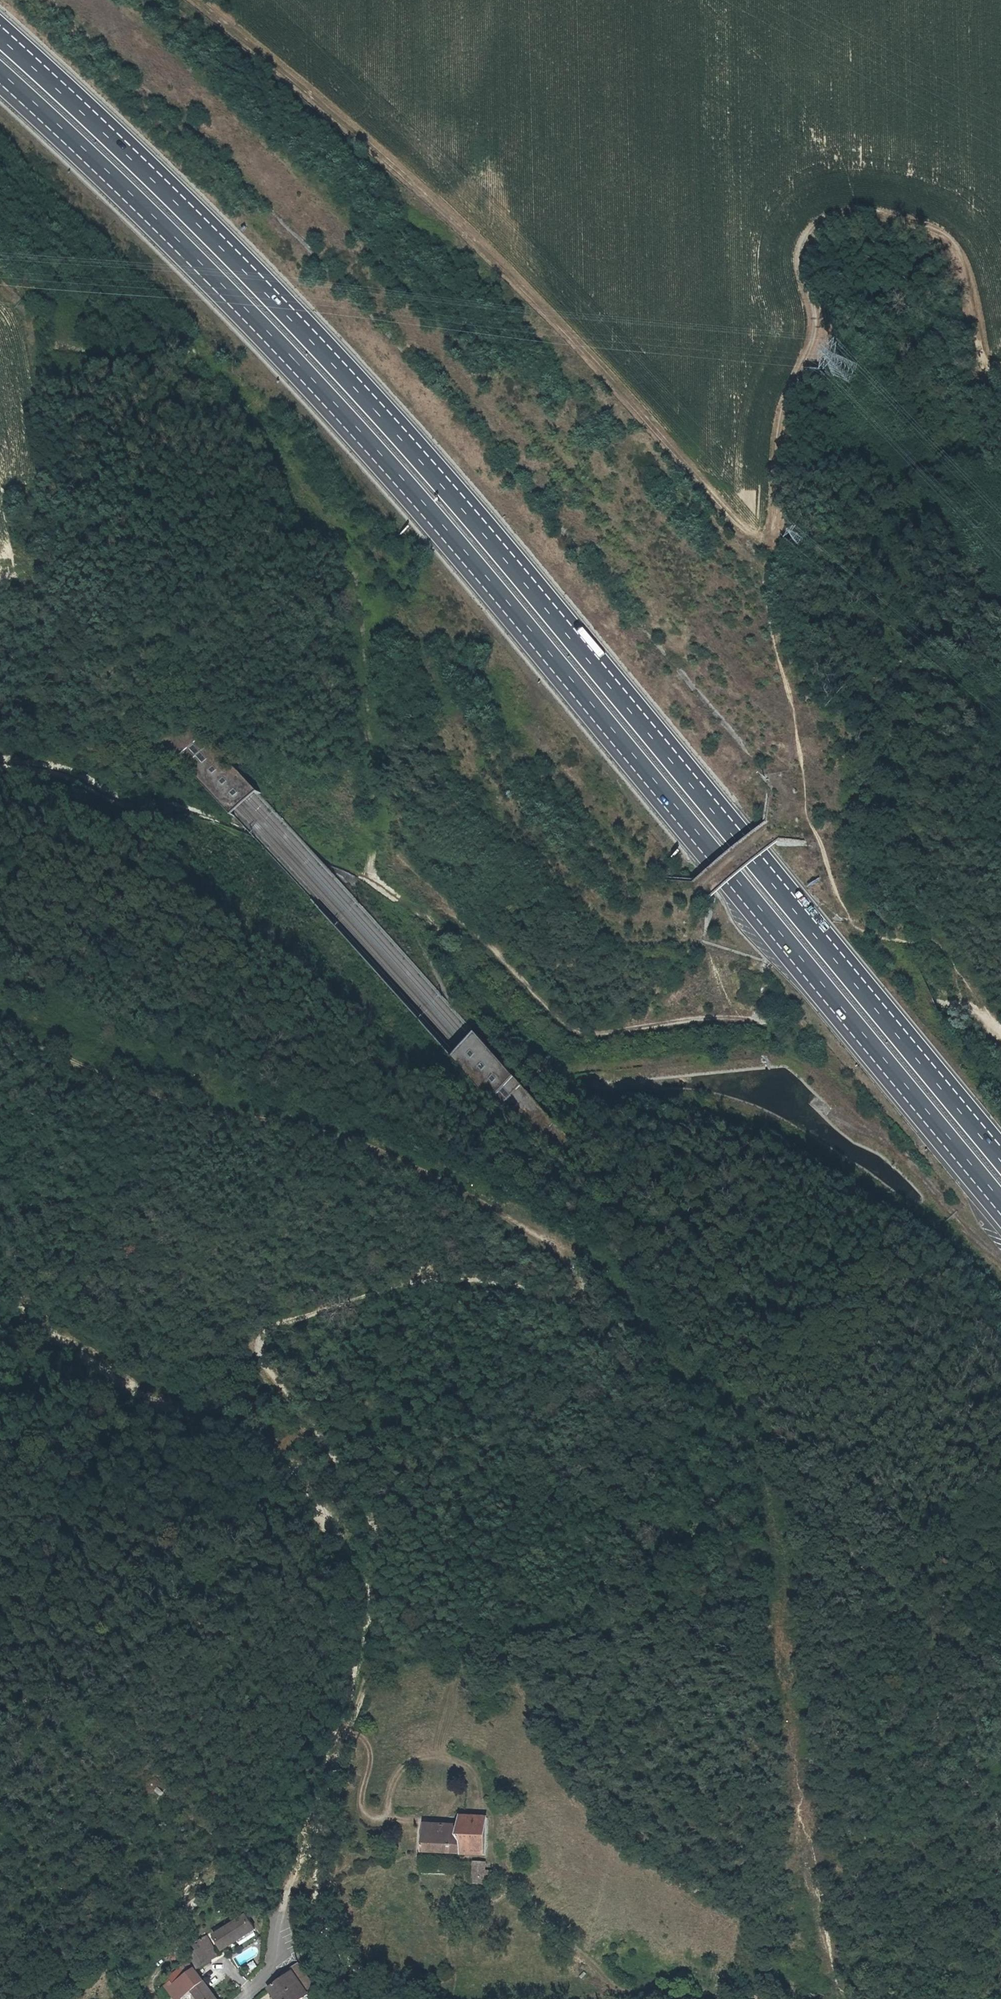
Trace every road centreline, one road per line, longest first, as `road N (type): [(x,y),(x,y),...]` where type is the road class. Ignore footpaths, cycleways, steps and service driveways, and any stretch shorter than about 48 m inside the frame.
road 1 (motorway): [(0,79),(201,269),(443,532),(1000,1208)]
road 2 (motorway): [(1000,1153),(355,380),(0,33)]
road 3 (track): [(193,0),(551,312),(745,531),(771,528),(776,515),(786,405),(815,318),(800,251),(821,221),(860,211),(939,232),(960,261),(982,355),(1000,371)]
road 4 (track): [(306,1854),(382,1628),(389,1576),(372,1514),(312,1418),(257,1356),(264,1325),(417,1278),(494,1281),(591,1310),(591,1297),(559,1246)]
road 5 (track): [(727,1426),(607,1274),(581,1255),(363,1146),(292,1124),(189,1110),(0,1031)]
road 6 (track): [(727,1426),(812,1470),(860,1566),(890,1581),(925,1631),(1000,1654)]
road 7 (track): [(347,1731),(369,1745),(366,1816),(449,1820)]
road 8 (track): [(0,761),(158,801)]
road 9 (track): [(1000,1714),(952,1744),(952,1757),(1000,1750)]

